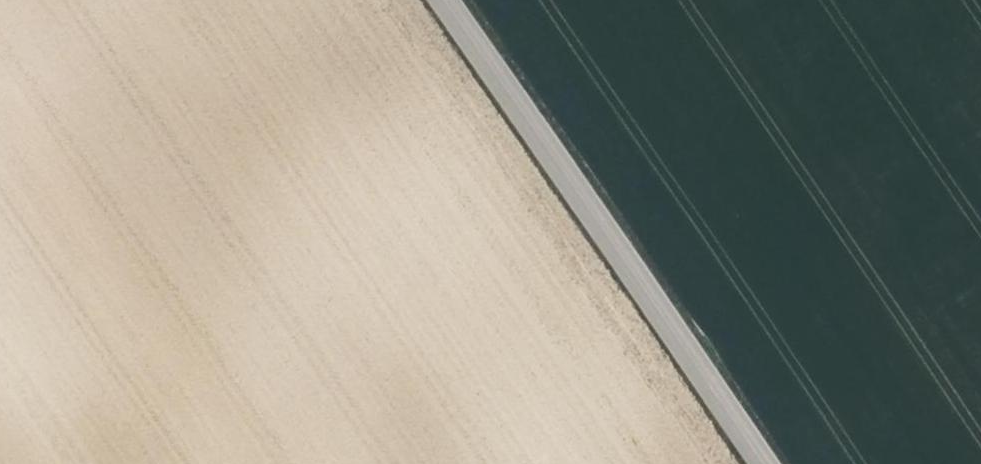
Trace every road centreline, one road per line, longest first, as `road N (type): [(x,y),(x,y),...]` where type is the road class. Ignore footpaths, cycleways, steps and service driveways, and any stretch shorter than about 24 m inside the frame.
road 1 (tertiary): [(771,463),(453,0)]

